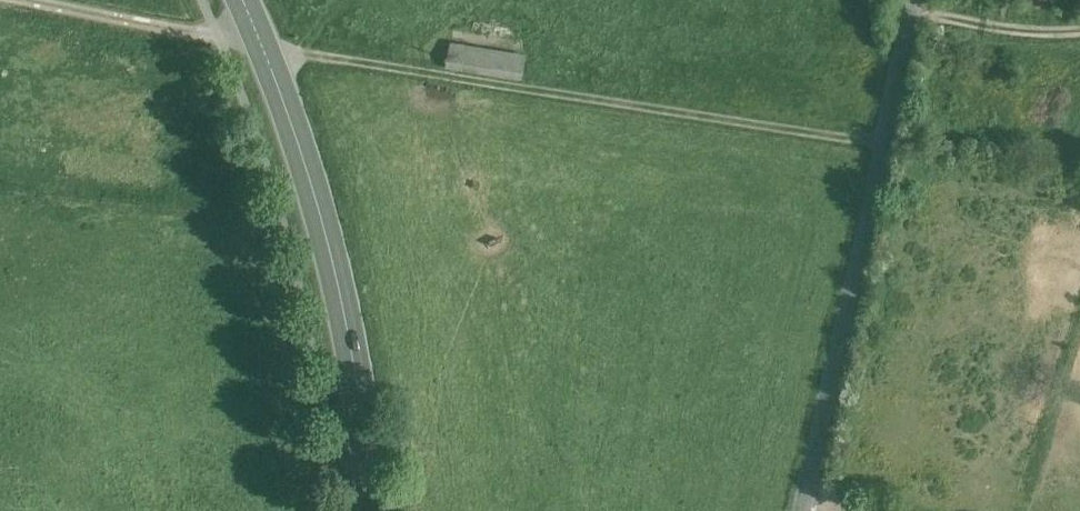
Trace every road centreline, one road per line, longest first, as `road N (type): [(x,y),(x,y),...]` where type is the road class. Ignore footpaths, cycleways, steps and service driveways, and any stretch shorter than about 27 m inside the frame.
road 1 (track): [(886,149),(266,48)]
road 2 (primary): [(381,510),(319,191),(248,0)]
road 3 (unclassified): [(808,510),(920,0)]

